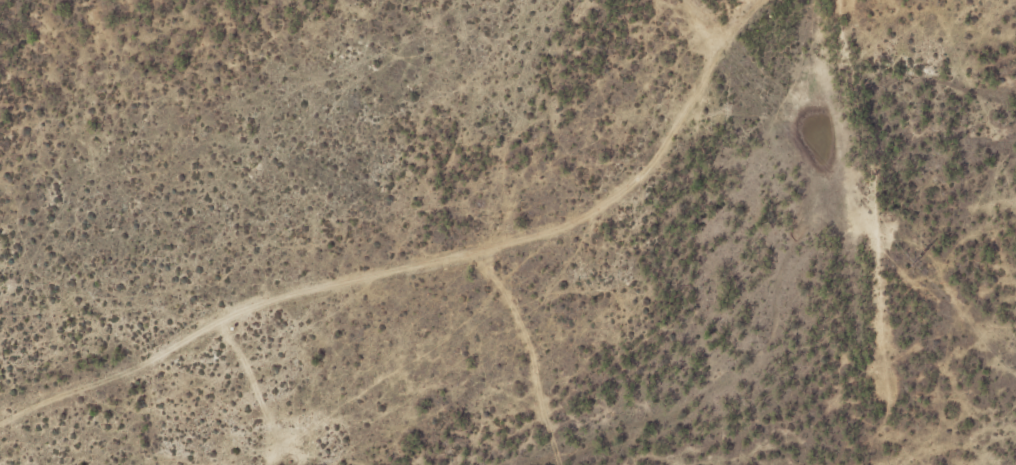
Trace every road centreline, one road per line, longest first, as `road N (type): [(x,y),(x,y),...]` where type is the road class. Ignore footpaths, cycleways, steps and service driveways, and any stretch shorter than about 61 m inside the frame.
road 1 (track): [(758,0),(727,36),(653,172),(568,227),(263,300),(0,426)]
road 2 (track): [(886,384),(875,100),(851,58),(846,0)]
road 3 (track): [(560,464),(532,352),(508,294),(473,252)]
road 4 (track): [(219,323),(248,367),(277,439)]

